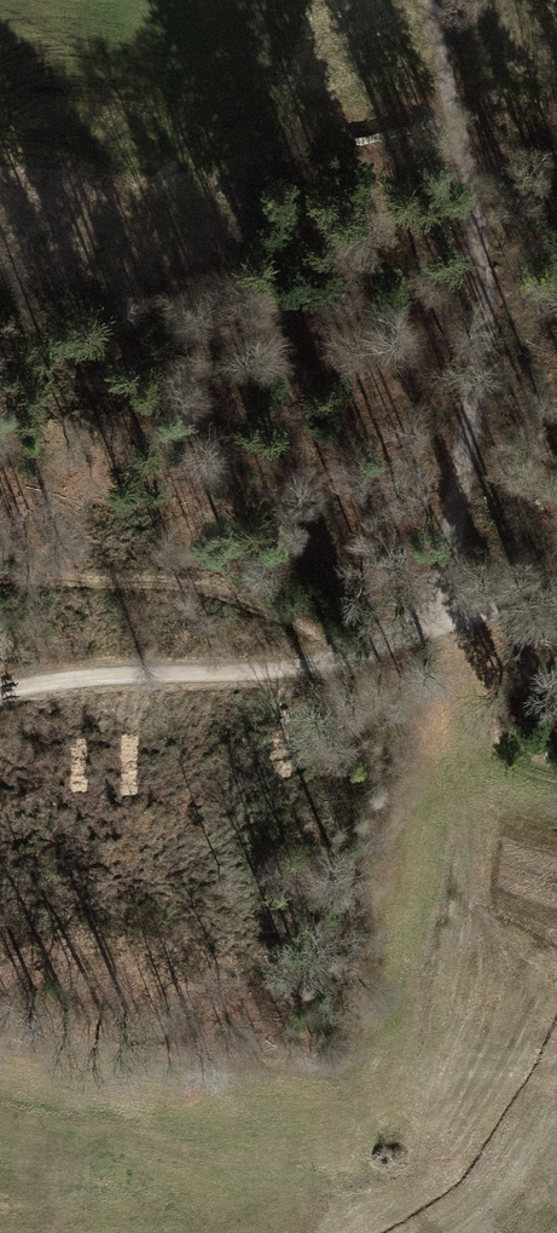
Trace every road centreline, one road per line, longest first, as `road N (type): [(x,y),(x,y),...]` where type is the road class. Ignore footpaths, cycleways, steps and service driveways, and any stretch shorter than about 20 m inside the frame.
road 1 (track): [(428,624),(450,547),(481,298),(462,151),(430,0)]
road 2 (track): [(455,616),(463,858),(433,1076)]
road 3 (track): [(0,690),(320,659),(428,624)]
road 4 (track): [(357,651),(259,608),(182,587),(0,577)]
road 5 (track): [(428,624),(556,584)]

